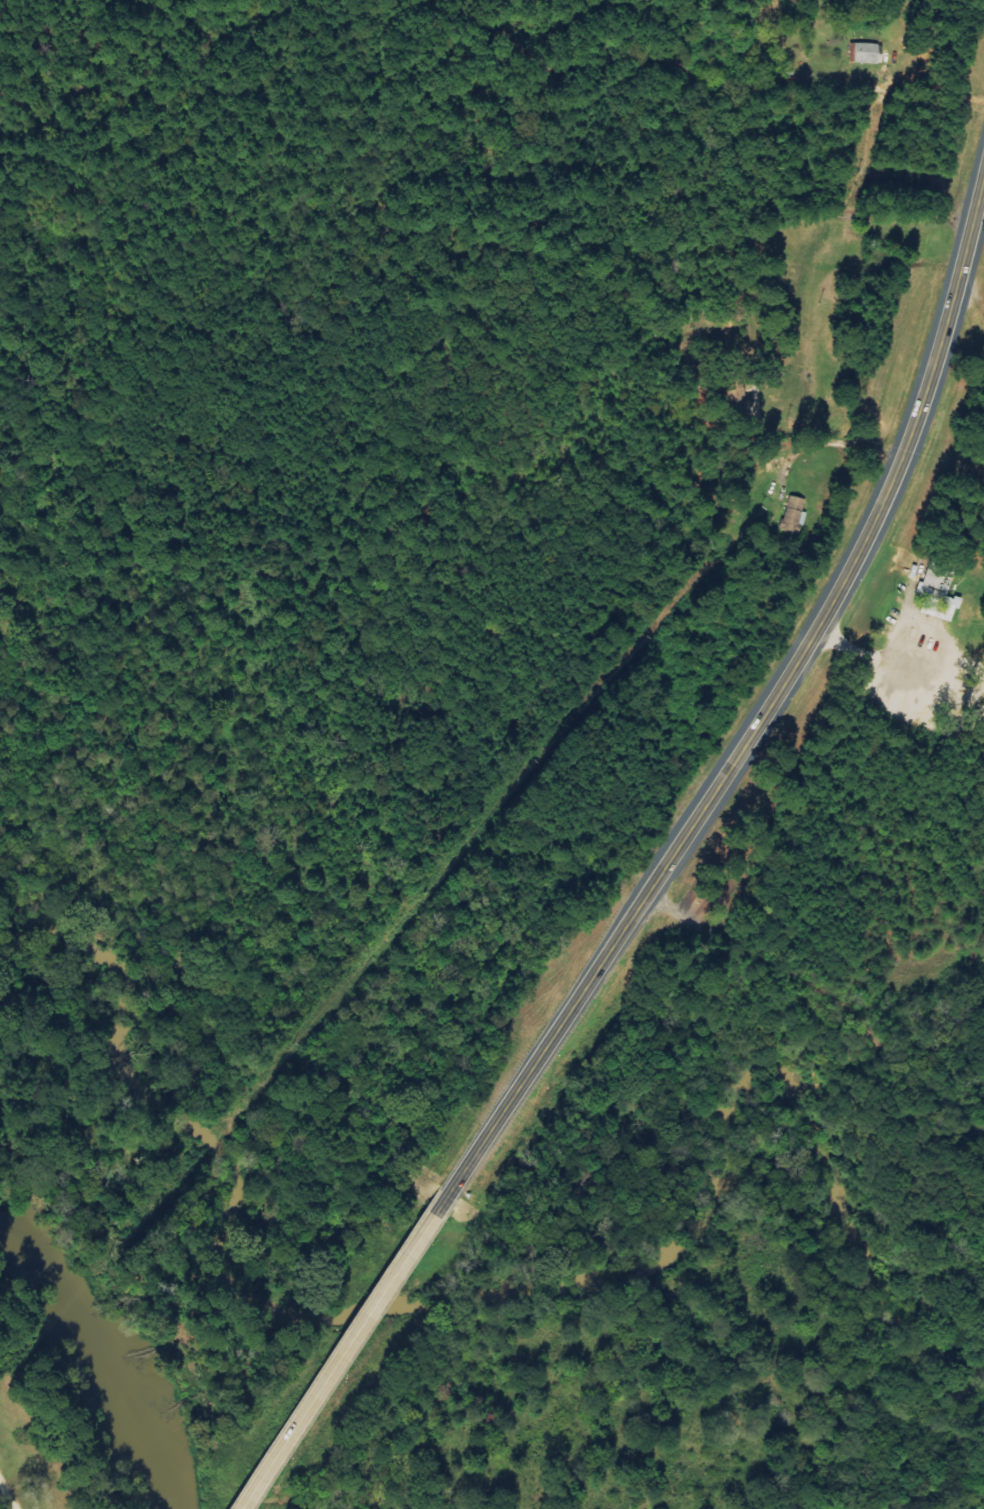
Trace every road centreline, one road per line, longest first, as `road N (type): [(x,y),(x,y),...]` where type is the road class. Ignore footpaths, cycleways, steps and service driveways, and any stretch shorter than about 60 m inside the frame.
road 1 (trunk): [(429,1216),(829,612),(929,403),(983,193)]
road 2 (trunk): [(239,1508),(429,1216)]

